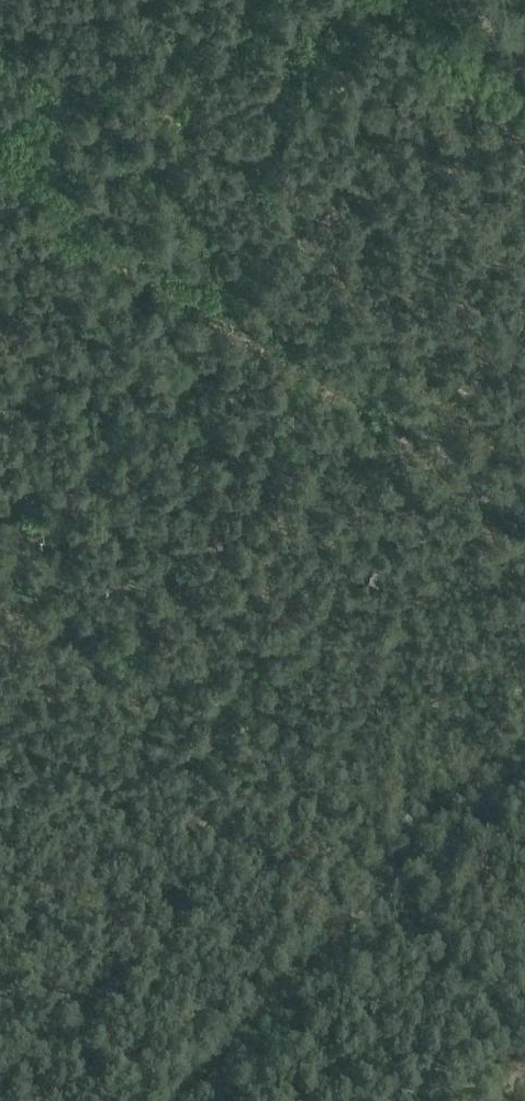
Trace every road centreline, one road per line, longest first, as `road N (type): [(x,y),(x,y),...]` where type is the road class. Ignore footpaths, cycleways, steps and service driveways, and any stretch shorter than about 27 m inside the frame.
road 1 (track): [(191,1100),(524,736)]
road 2 (track): [(524,143),(388,0)]

